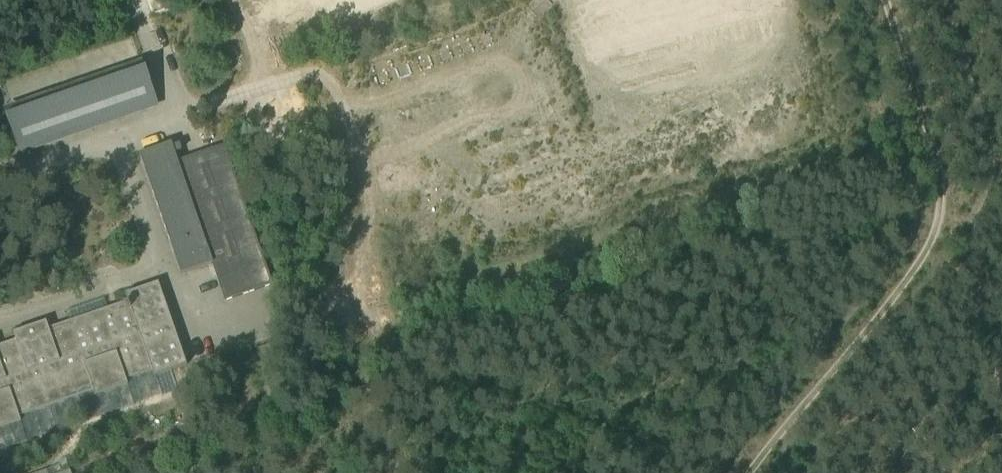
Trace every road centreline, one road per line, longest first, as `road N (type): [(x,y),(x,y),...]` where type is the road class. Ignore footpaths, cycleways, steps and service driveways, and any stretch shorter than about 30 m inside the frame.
road 1 (track): [(885,0),(937,169),(931,243),(917,270),(747,472)]
road 2 (track): [(251,298),(343,262),(364,239),(365,190),(336,90),(319,73),(288,77)]

